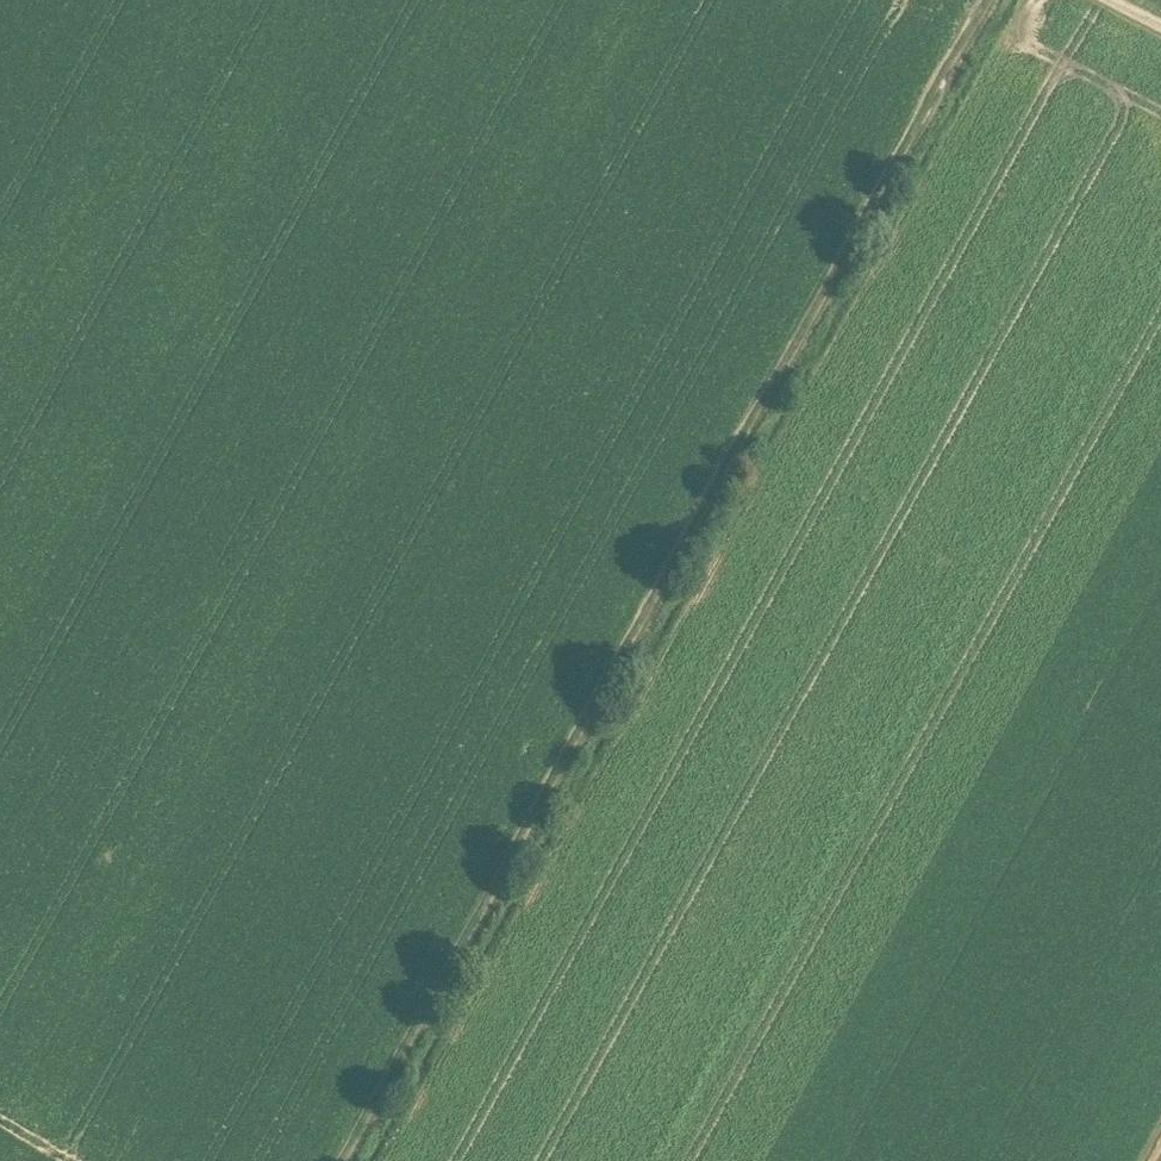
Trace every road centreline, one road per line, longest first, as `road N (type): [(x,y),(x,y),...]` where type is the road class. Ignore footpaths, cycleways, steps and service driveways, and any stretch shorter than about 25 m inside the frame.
road 1 (track): [(982,0),(345,1160)]

